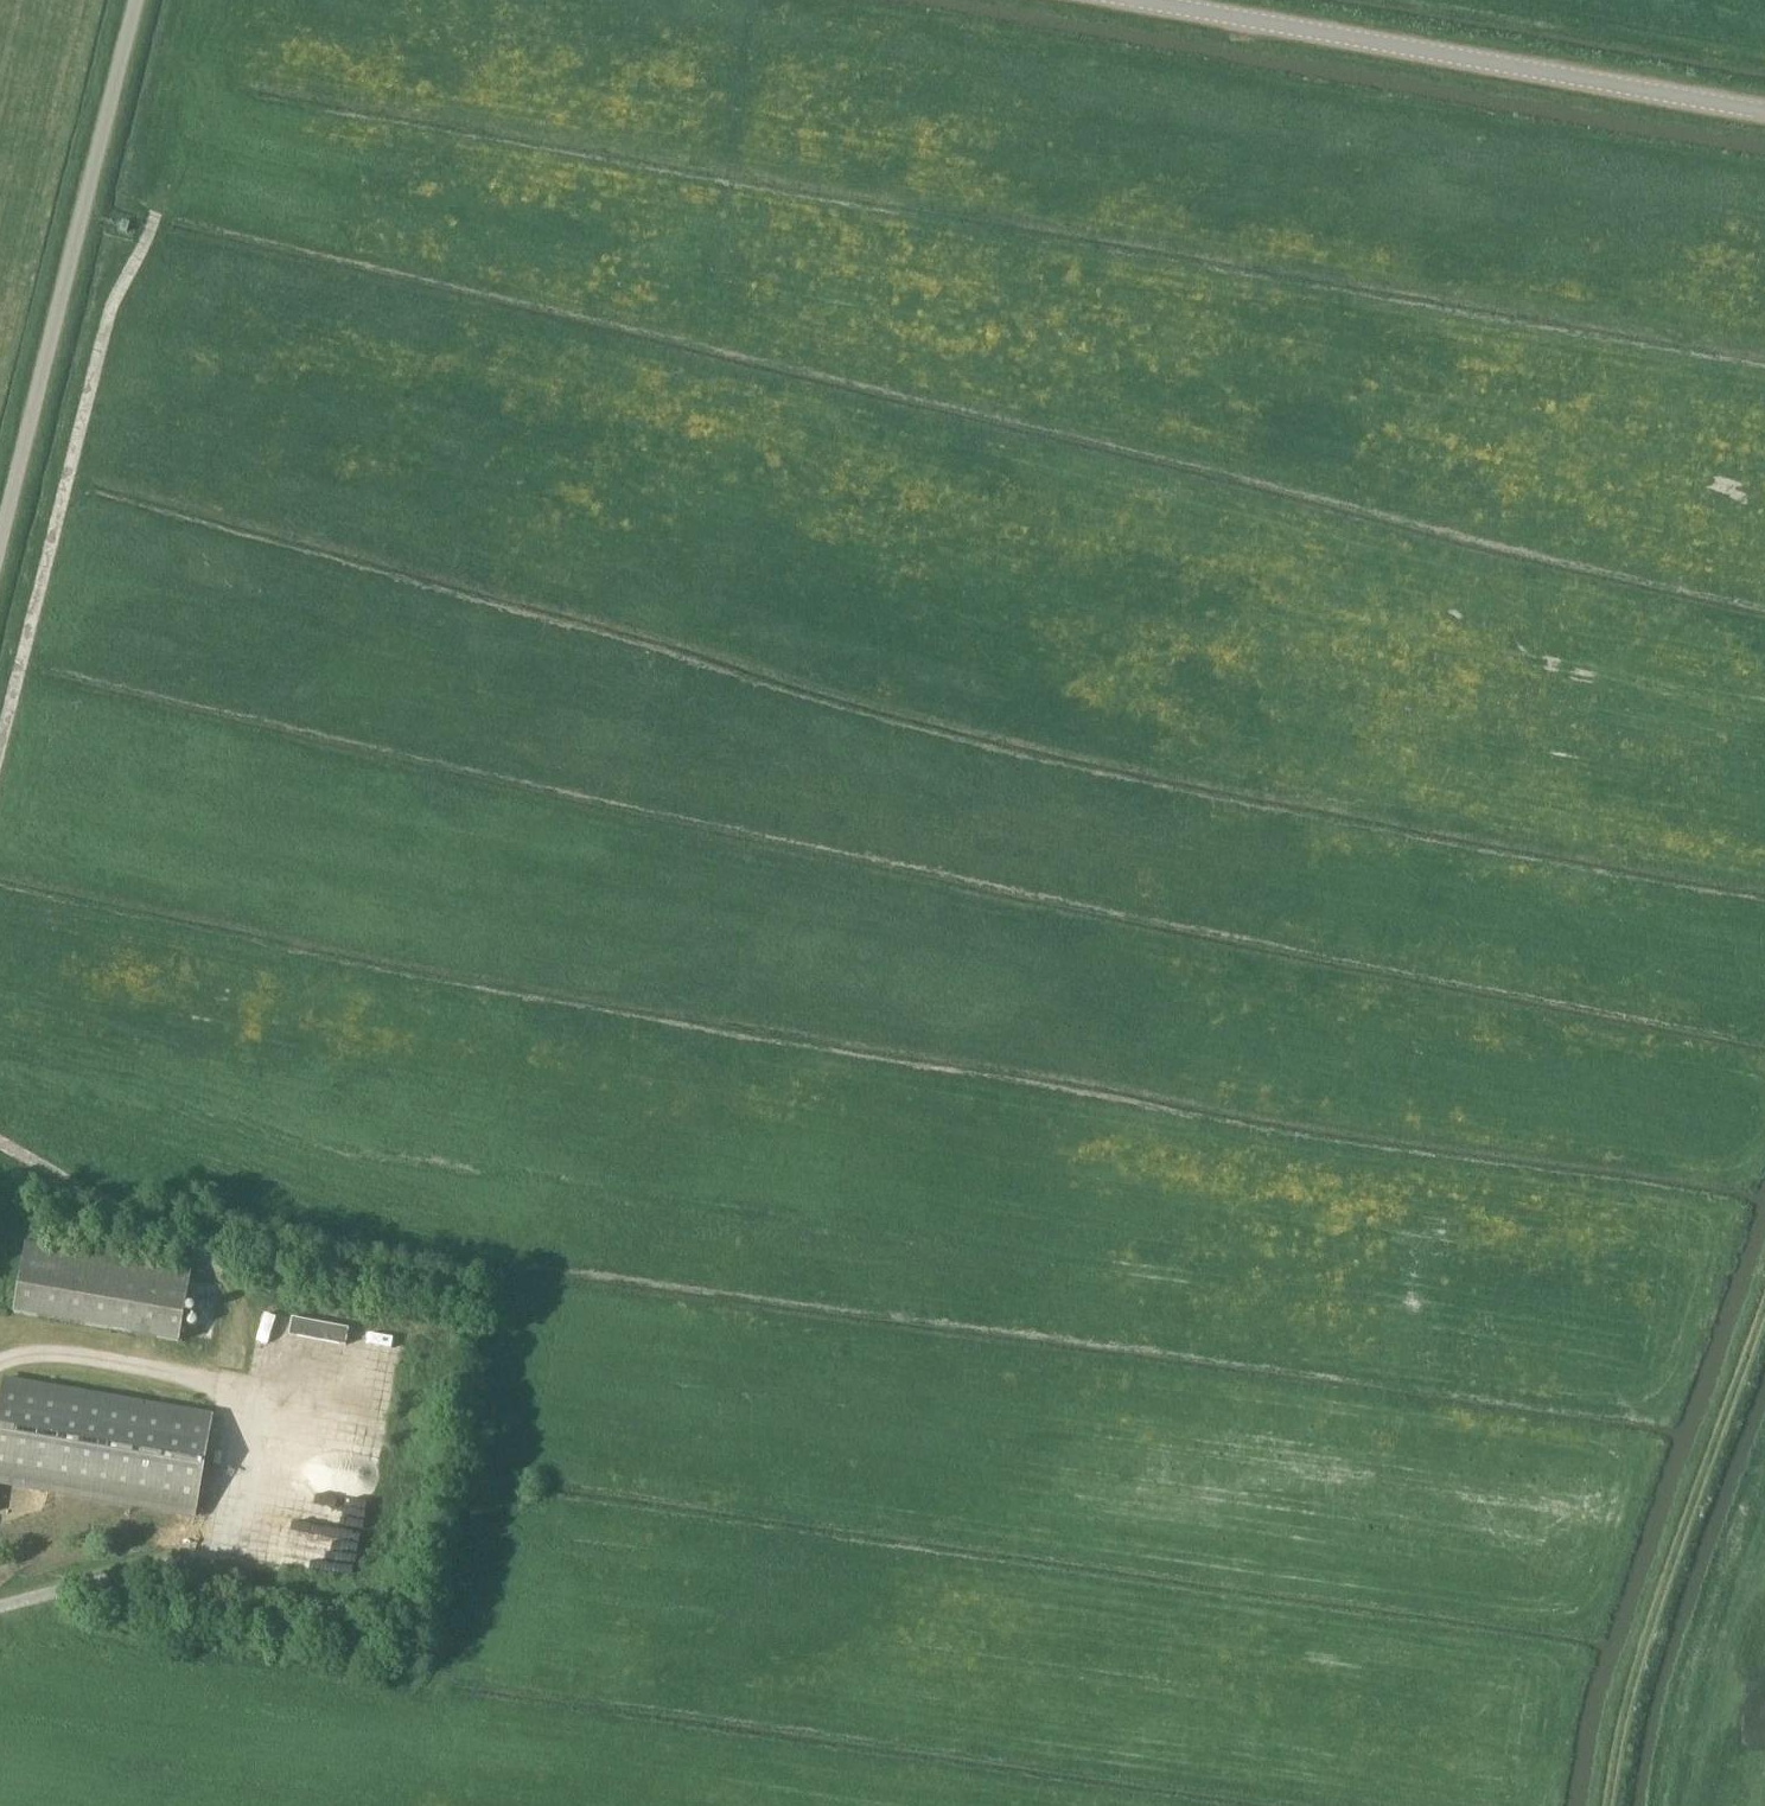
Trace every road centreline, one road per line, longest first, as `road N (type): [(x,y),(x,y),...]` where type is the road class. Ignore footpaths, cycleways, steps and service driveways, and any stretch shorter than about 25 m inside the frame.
road 1 (tertiary): [(1764,111),(1139,0)]
road 2 (unclassified): [(0,542),(136,0)]
road 3 (track): [(1613,1805),(1632,1710),(1764,1321)]

